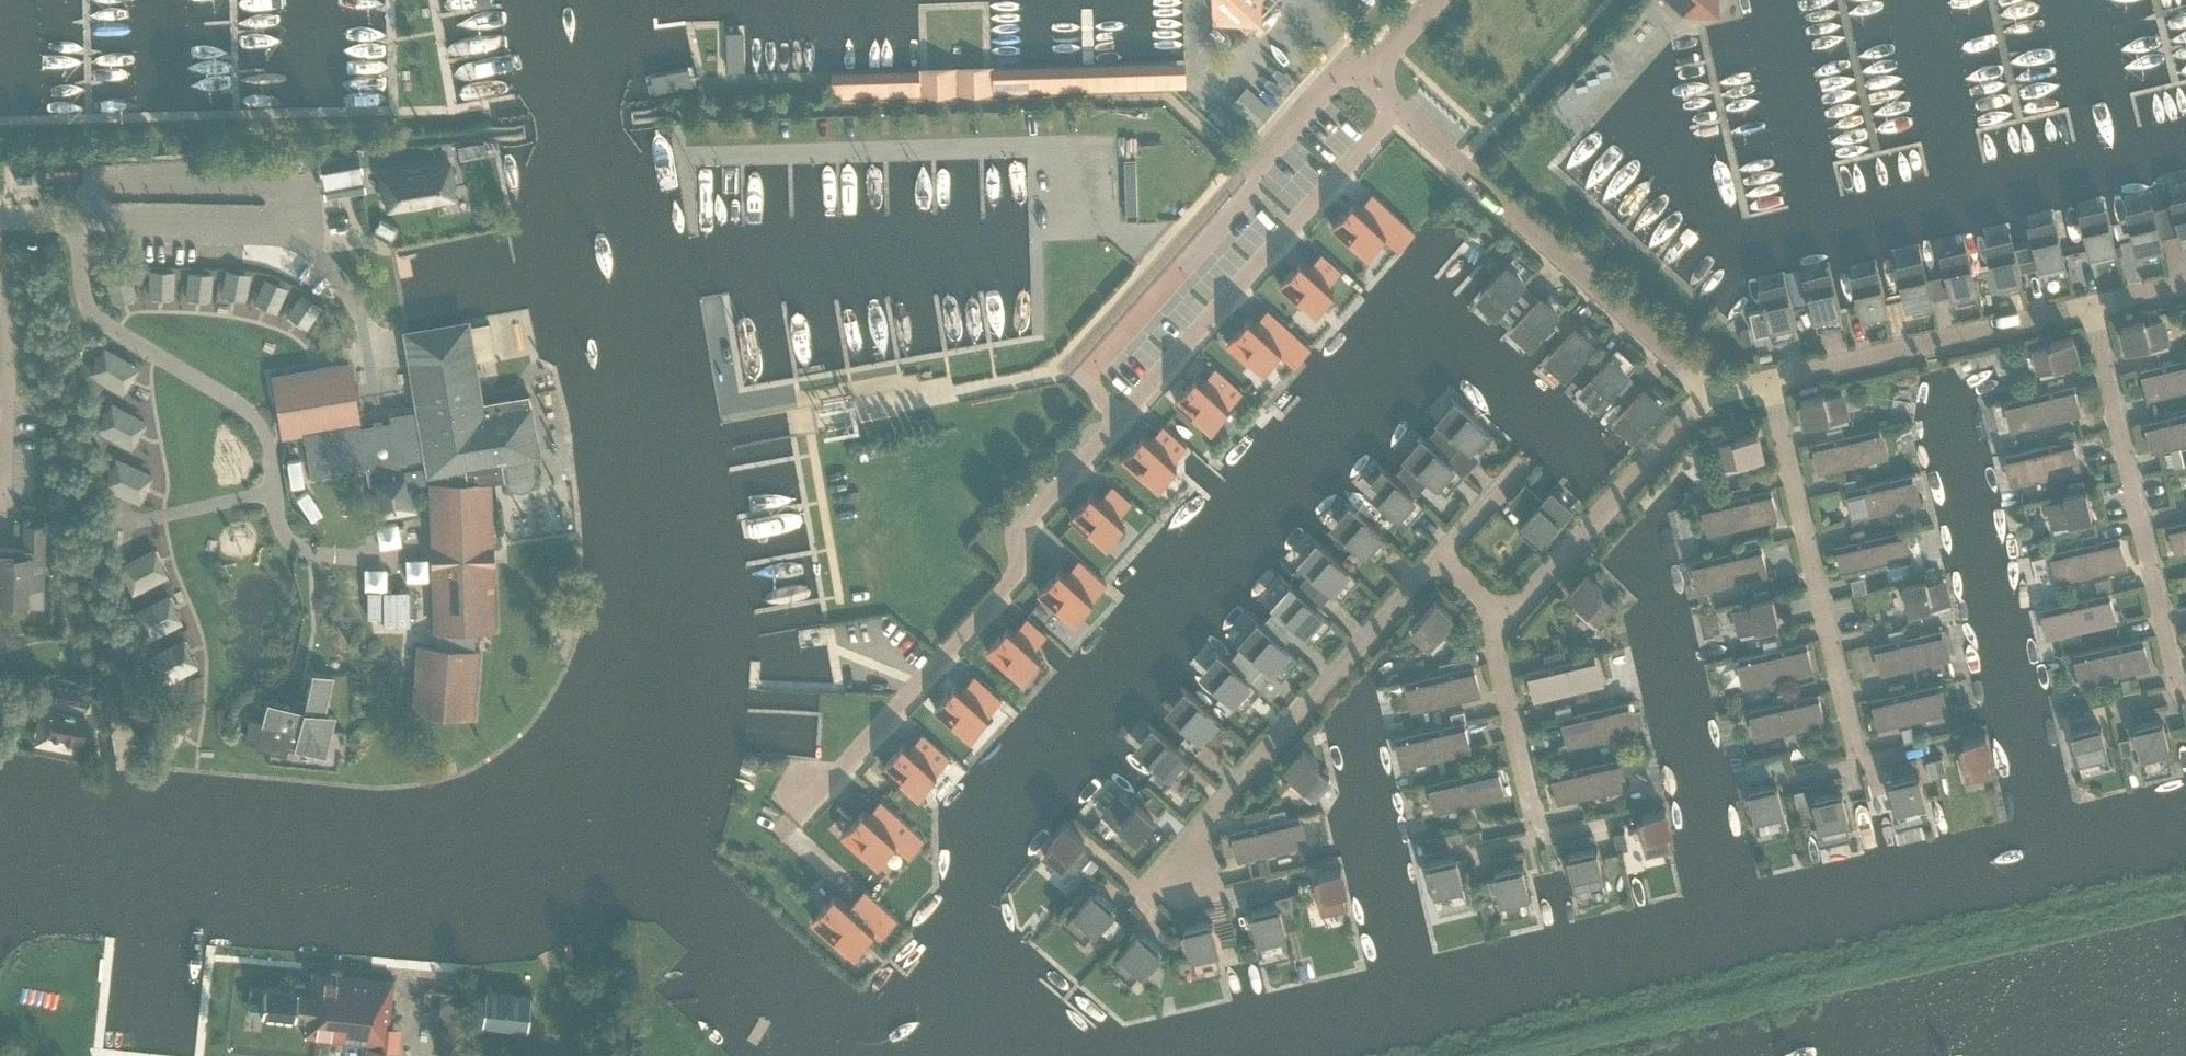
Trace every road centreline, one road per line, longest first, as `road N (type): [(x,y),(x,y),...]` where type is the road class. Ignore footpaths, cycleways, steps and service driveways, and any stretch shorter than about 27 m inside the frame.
road 1 (residential): [(800,799),(853,763),(1013,578),(1023,529),(1398,109)]
road 2 (unclassified): [(1063,371),(1345,63),(1365,81)]
road 3 (residential): [(1185,886),(1173,861),(1438,560)]
road 4 (residential): [(1701,398),(1398,109)]
road 5 (residential): [(2181,696),(2090,305)]
road 6 (residential): [(1859,762),(1772,381)]
road 7 (residential): [(1772,381),(2090,305)]
road 8 (residential): [(1507,615),(1701,398)]
road 9 (residential): [(0,213),(7,213),(10,494)]
road 10 (residential): [(1537,841),(1491,635),(1507,615)]
road 11 (residential): [(1438,560),(1524,465)]

